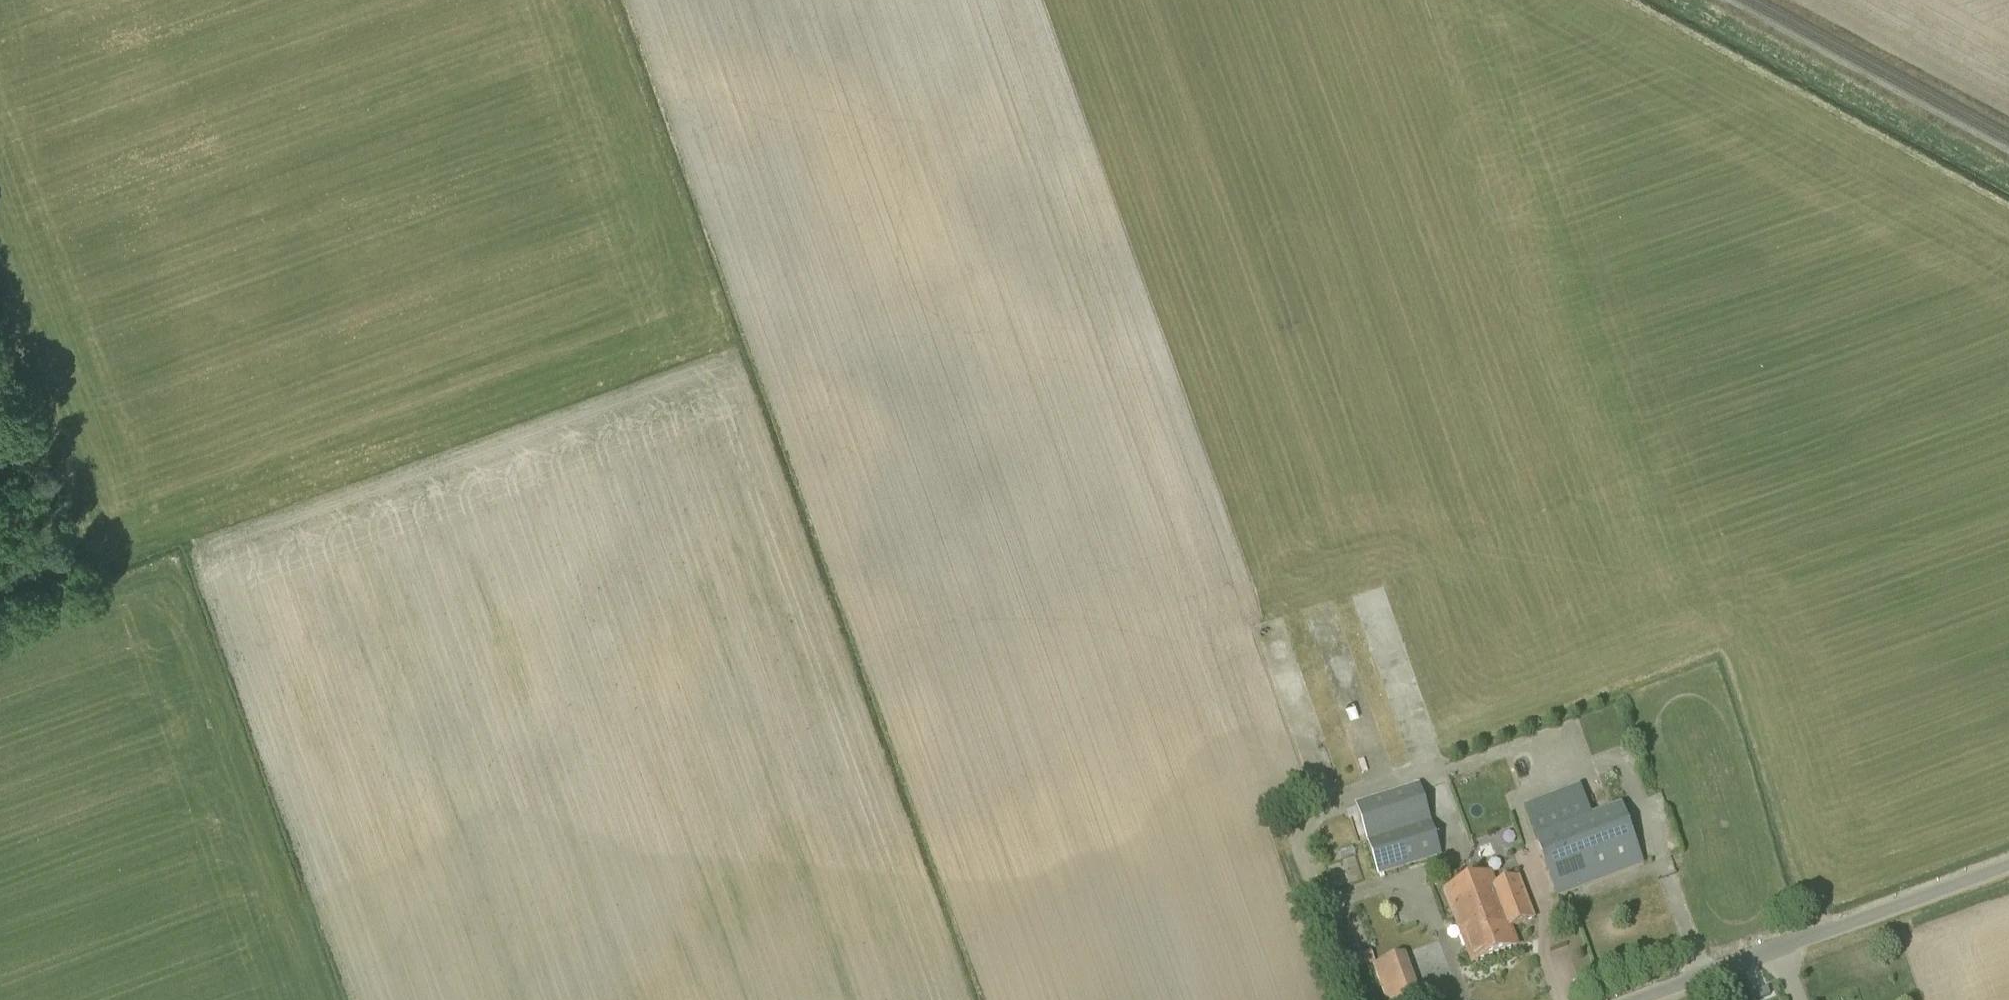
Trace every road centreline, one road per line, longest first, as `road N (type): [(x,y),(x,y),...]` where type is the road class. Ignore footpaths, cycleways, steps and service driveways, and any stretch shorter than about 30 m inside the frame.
road 1 (tertiary): [(1640,999),(2008,866)]

